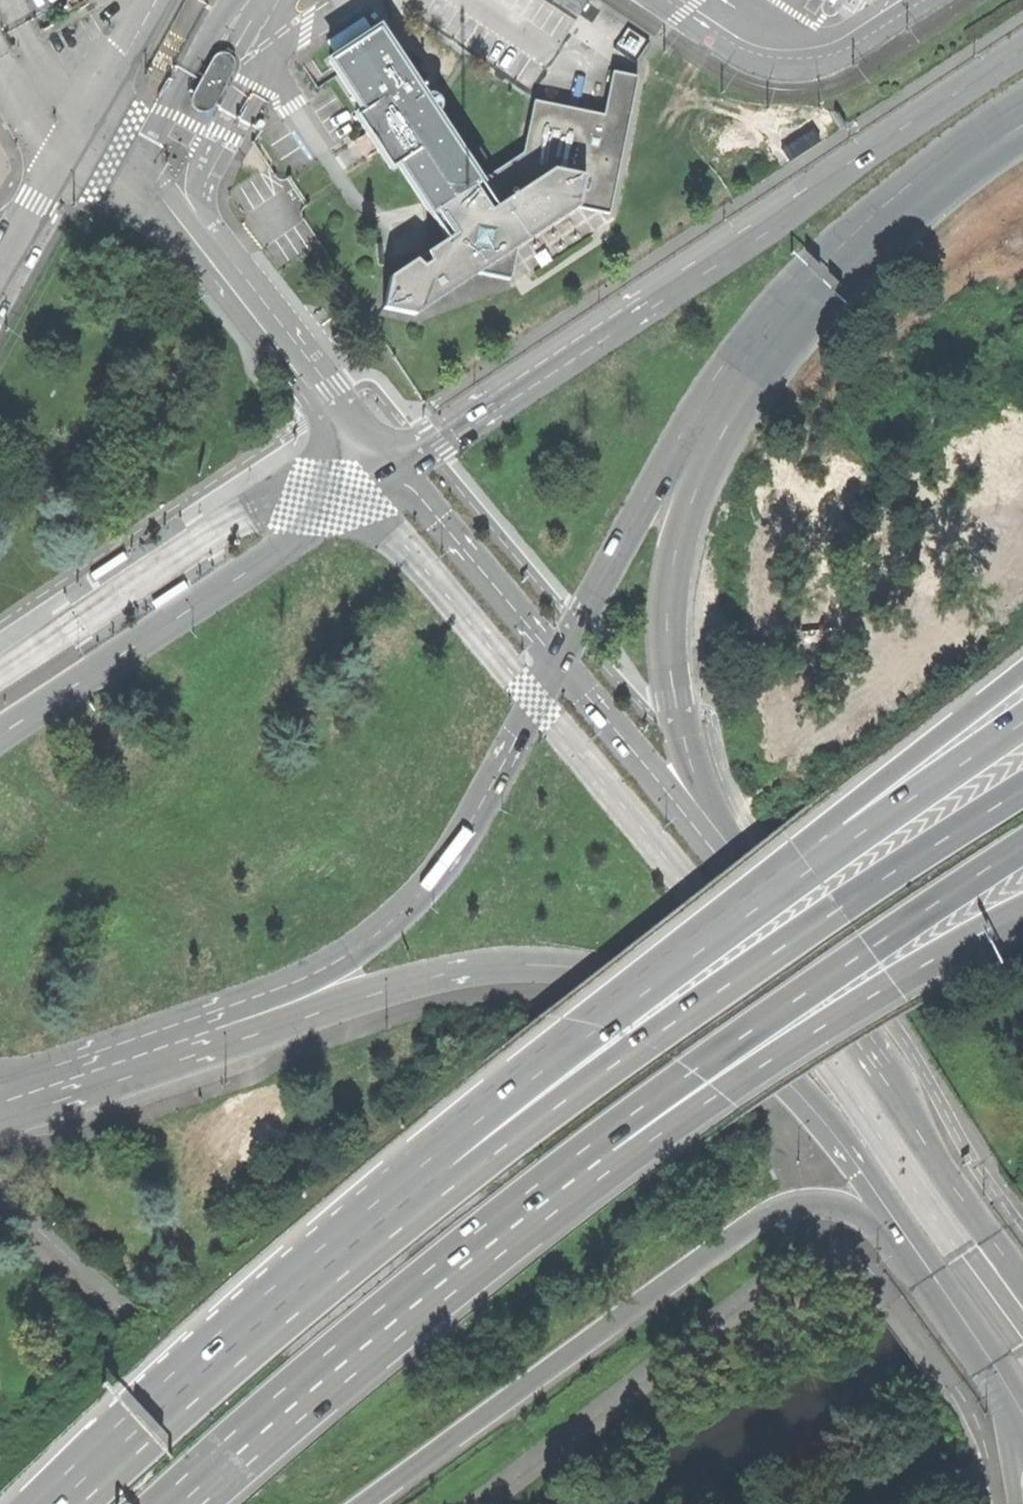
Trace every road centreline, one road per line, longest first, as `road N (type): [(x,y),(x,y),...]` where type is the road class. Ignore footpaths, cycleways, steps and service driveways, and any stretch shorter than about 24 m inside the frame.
road 1 (trunk): [(1022,795),(643,1046),(226,1364)]
road 2 (secondary): [(1022,48),(398,466)]
road 3 (trunk): [(1022,672),(573,1021),(467,1127)]
road 4 (secondary): [(197,1033),(443,974),(524,962),(580,966),(635,980),(718,1021),(777,1068),(832,1138)]
road 5 (trunk): [(1022,724),(467,1127)]
road 6 (trunk): [(320,1503),(542,1335),(832,1138)]
road 7 (trunk): [(584,1166),(684,1075),(1022,847)]
road 8 (secondary): [(197,1033),(358,948),(404,908),(448,856),(556,658)]
road 9 (trunk): [(171,1503),(478,1244),(584,1166)]
road 10 (trunk): [(584,1166),(717,1101),(894,983),(1022,917)]
road 11 (secondary): [(398,466),(0,730)]
road 12 (unclassified): [(91,117),(116,132),(199,224),(333,402),(398,466)]
road 13 (secondary): [(724,849),(693,768),(668,641),(678,545),(708,416)]
road 14 (trunk): [(467,1127),(226,1364)]
road 15 (secondary): [(902,1095),(724,849)]
road 16 (secondary): [(556,658),(649,487),(708,416)]
road 17 (secondary): [(708,416),(786,310),(890,206)]
road 18 (secondary): [(724,849),(556,658)]
road 19 (secondary): [(556,658),(398,466)]
road 20 (secondary): [(1022,1282),(902,1095)]
road 21 (trunk): [(226,1364),(71,1503)]
road 22 (secondary): [(0,1094),(197,1033)]
road 23 (secondary): [(890,206),(1022,109)]
road 24 (secondary): [(832,1138),(928,1267)]
road 25 (trunk): [(890,206),(1022,140)]
road 26 (secondary): [(932,1271),(1008,1389)]

